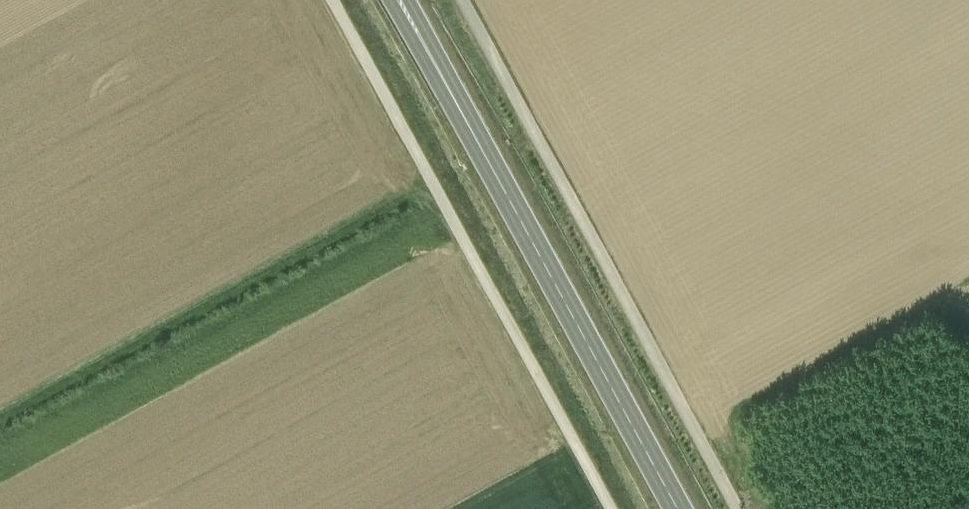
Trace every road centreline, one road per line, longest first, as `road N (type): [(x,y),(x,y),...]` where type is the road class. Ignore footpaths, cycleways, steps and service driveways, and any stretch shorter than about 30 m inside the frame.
road 1 (secondary): [(402,0),(680,508)]
road 2 (track): [(461,0),(739,508)]
road 3 (track): [(607,508),(331,0)]
road 4 (track): [(0,414),(427,180)]

